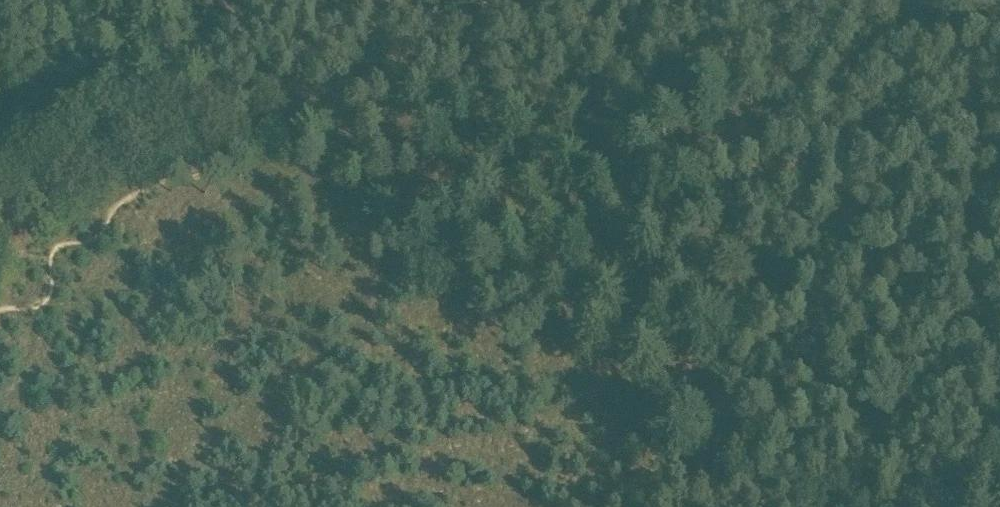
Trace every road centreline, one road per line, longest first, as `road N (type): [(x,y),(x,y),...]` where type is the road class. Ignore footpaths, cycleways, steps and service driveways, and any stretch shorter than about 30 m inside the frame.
road 1 (track): [(0,222),(122,154),(433,76),(729,68),(827,44),(888,0)]
road 2 (track): [(893,506),(785,463),(352,208),(247,170),(134,151)]
road 3 (track): [(862,19),(856,76),(777,171),(751,263),(714,307),(680,403),(623,506)]

